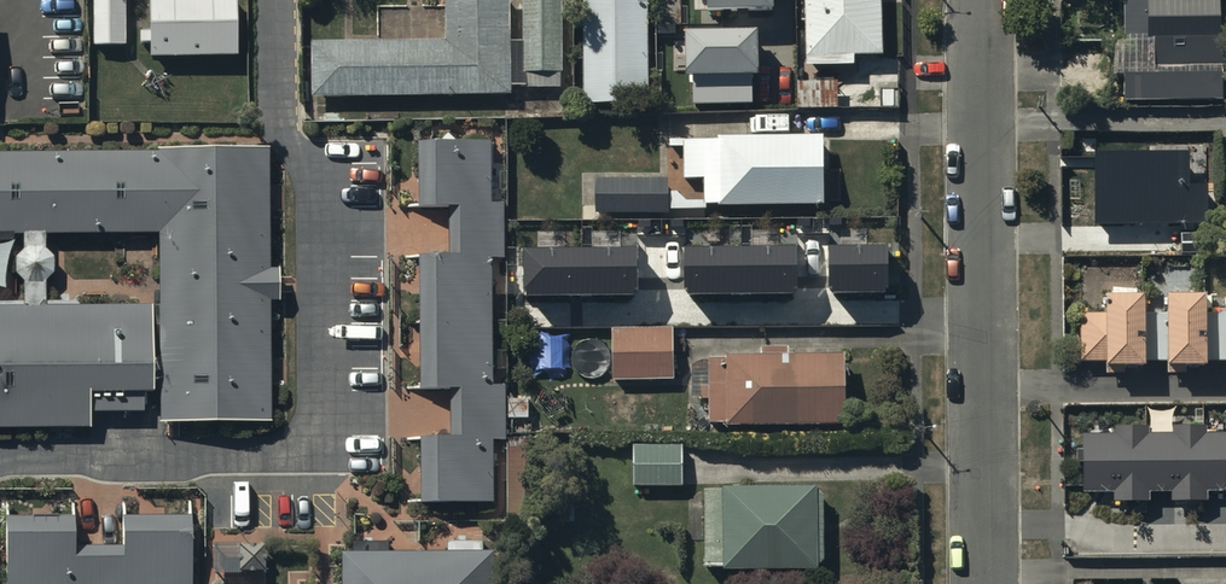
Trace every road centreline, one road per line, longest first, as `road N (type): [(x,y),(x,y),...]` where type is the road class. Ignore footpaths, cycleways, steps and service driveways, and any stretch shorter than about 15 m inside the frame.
road 1 (residential): [(982,0),(991,583)]

